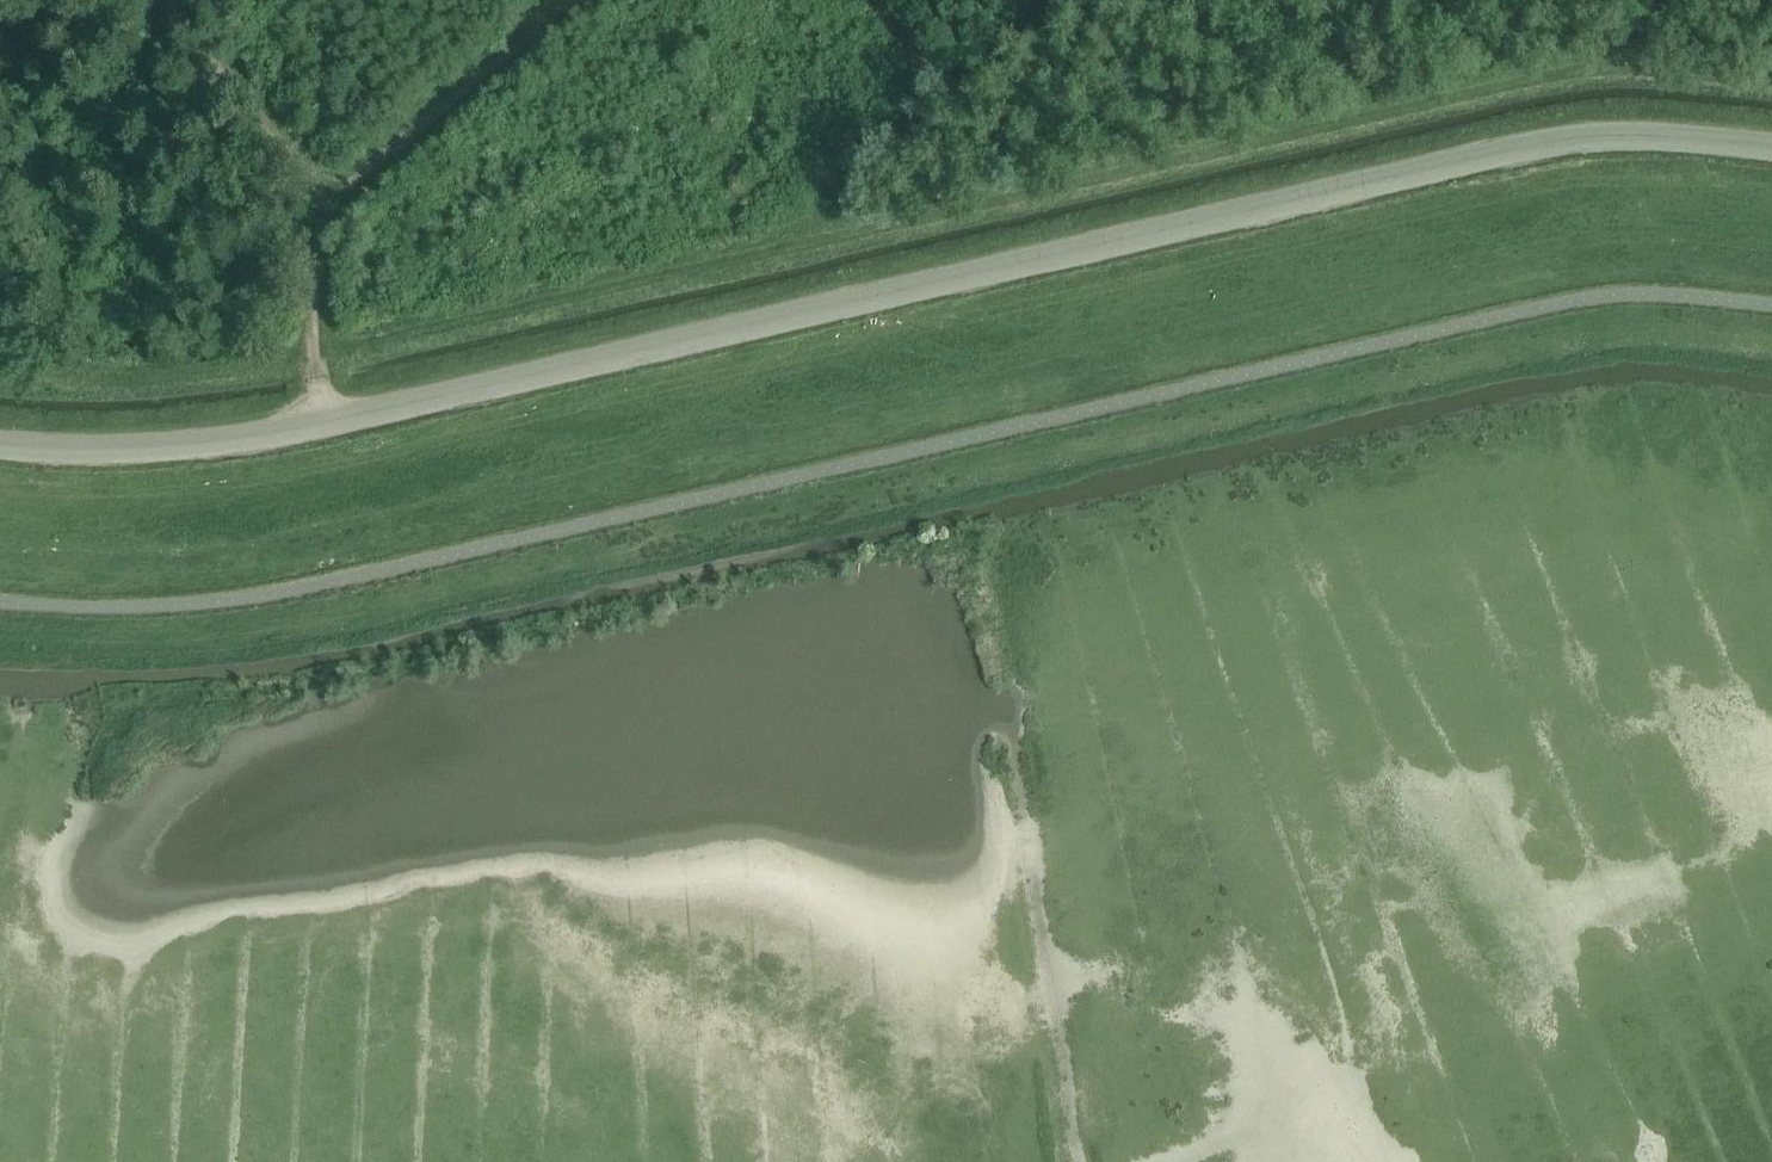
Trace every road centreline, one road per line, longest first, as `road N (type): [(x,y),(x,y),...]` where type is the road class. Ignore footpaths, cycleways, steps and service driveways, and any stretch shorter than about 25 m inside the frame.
road 1 (tertiary): [(0,443),(139,447),(324,422),(1574,138),(1771,147)]

